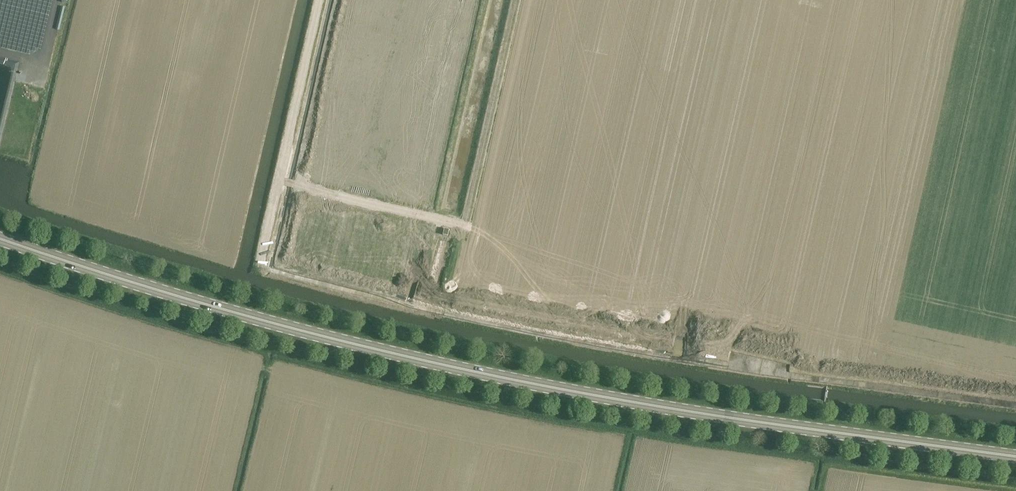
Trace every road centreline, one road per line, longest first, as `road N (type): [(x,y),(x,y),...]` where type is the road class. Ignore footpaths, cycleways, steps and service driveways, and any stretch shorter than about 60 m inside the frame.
road 1 (primary): [(1015,456),(726,417),(434,363),(211,306),(0,238)]

